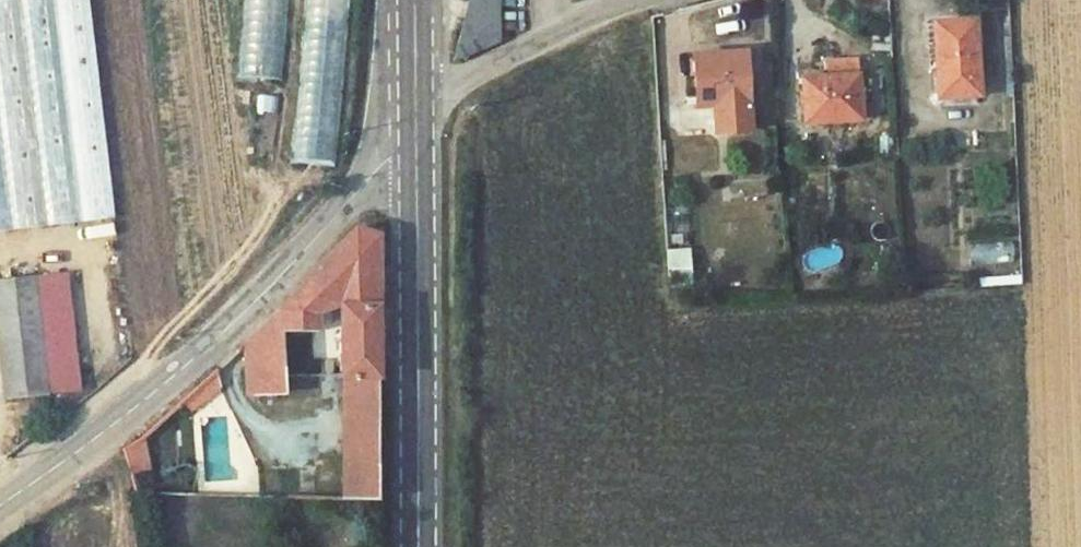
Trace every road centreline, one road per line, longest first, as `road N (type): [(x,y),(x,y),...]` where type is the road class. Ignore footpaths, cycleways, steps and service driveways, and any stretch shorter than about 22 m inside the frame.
road 1 (tertiary): [(416,145),(195,359),(0,506)]
road 2 (primary): [(416,145),(421,546)]
road 3 (unclassified): [(416,130),(581,23),(660,0)]
road 4 (primary): [(413,0),(416,130)]

